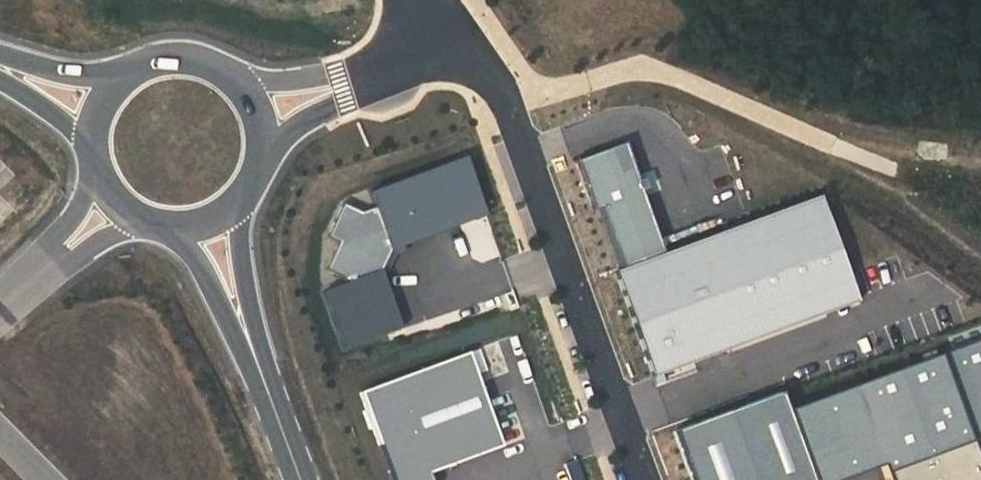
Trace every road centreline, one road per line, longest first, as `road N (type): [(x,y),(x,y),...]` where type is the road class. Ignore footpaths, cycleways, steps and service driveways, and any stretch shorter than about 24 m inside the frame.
road 1 (unclassified): [(443,37),(507,104),(648,479)]
road 2 (unclassified): [(254,104),(340,82),(443,37)]
road 3 (primary): [(243,323),(302,479)]
road 4 (primary): [(254,104),(218,65),(193,56),(166,55),(117,77)]
road 5 (primary): [(91,130),(96,168),(118,203),(167,225)]
road 6 (primary): [(167,225),(243,323)]
road 7 (primary): [(243,323),(234,203)]

